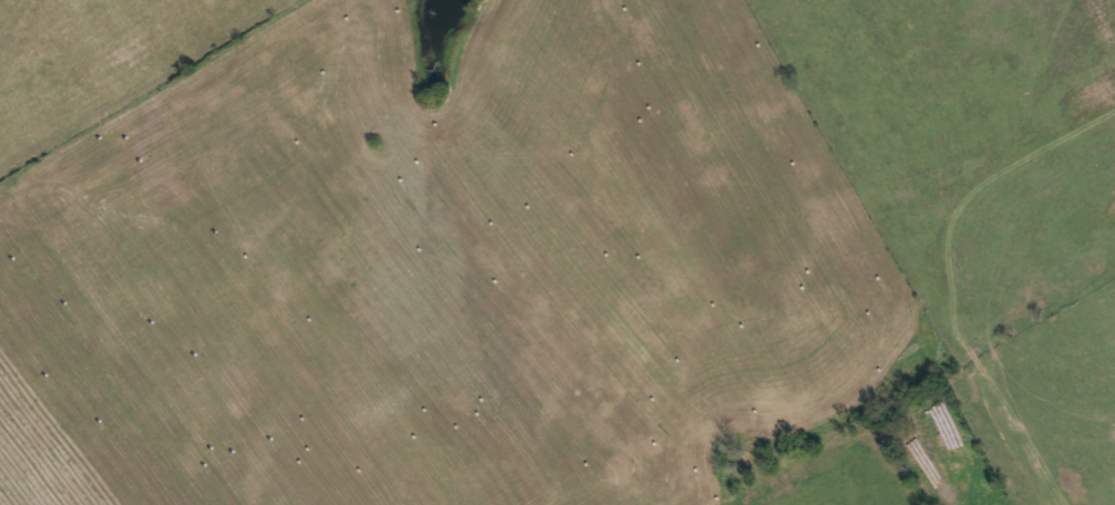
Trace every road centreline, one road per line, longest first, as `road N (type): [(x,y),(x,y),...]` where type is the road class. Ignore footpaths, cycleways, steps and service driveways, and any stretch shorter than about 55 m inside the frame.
road 1 (residential): [(1114,106),(971,189),(953,215),(954,292),(978,374),(1048,504)]

